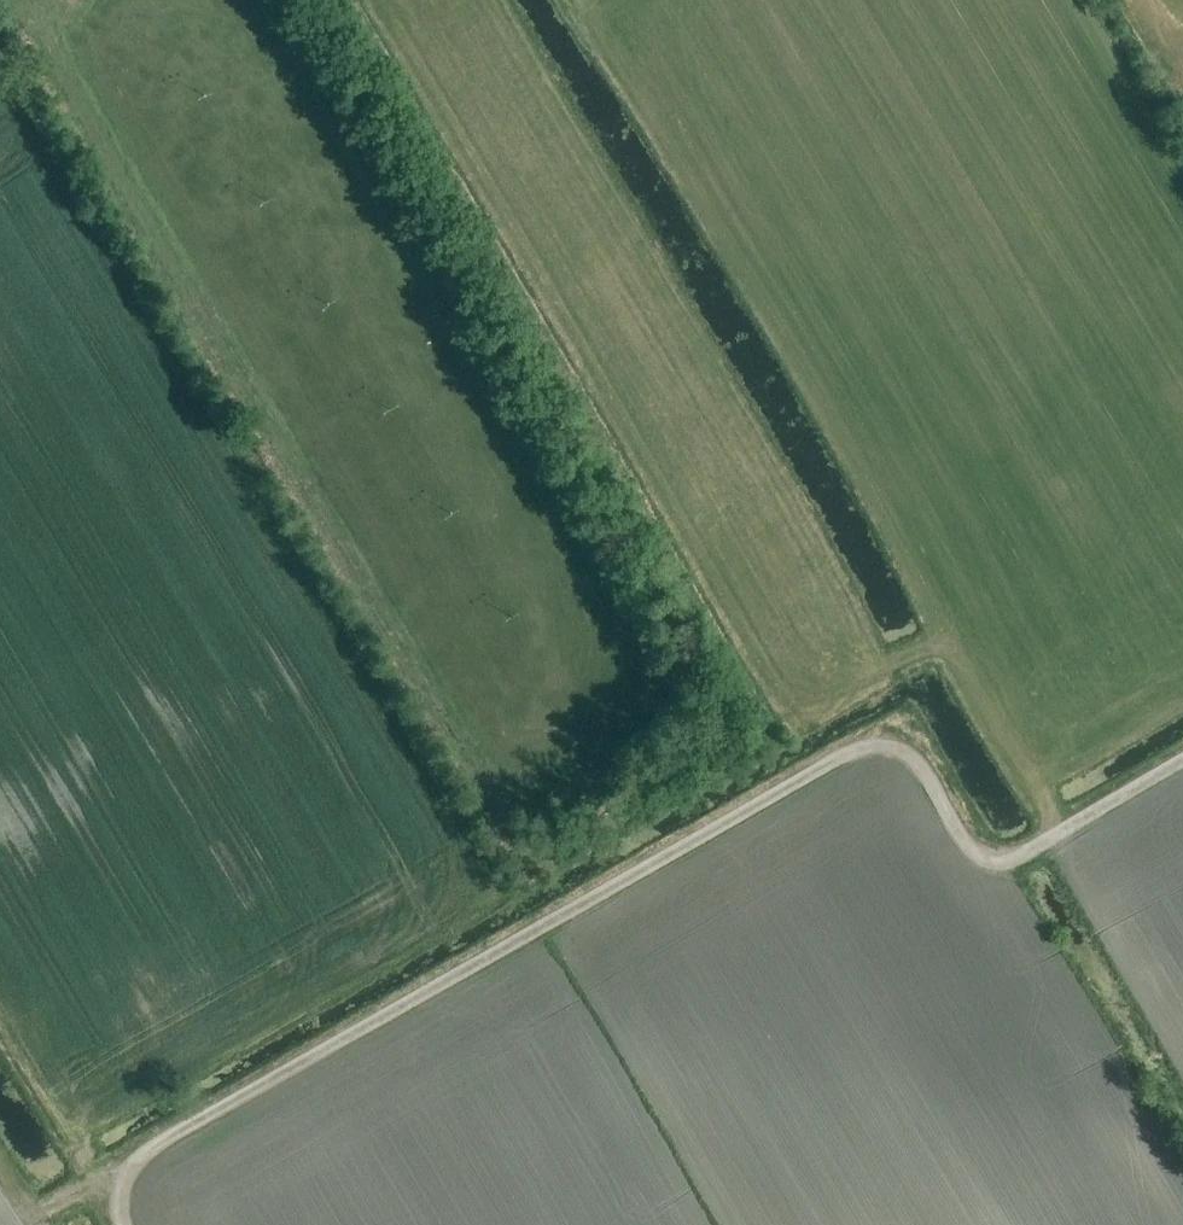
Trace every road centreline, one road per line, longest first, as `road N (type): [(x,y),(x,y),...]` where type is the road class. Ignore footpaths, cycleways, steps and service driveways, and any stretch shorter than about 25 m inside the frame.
road 1 (track): [(123,1224),(121,1183),(140,1151),(851,746),(880,743),(914,758),(973,853),(1005,859),(1182,763)]

